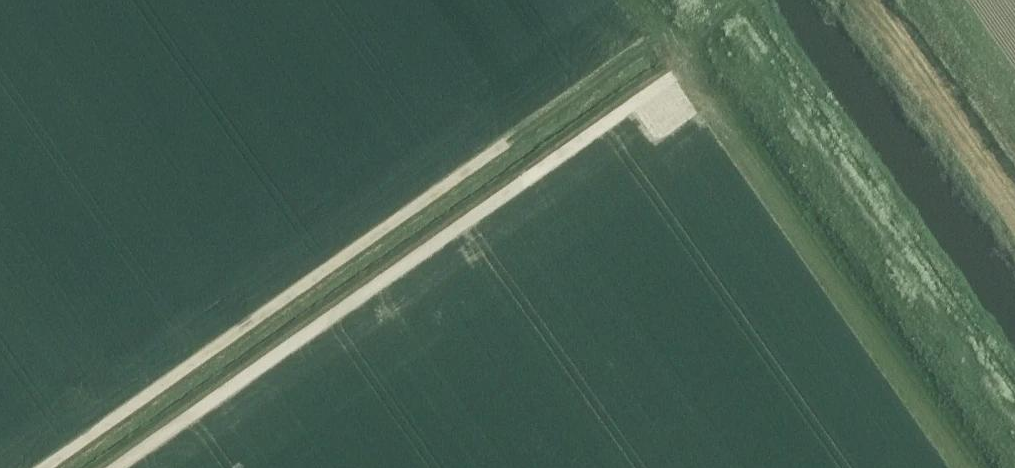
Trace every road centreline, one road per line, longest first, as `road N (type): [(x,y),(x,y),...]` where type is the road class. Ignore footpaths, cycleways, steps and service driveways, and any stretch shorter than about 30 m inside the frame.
road 1 (track): [(751,18),(112,467)]
road 2 (track): [(43,467),(506,142)]
road 3 (track): [(738,0),(1014,391)]

